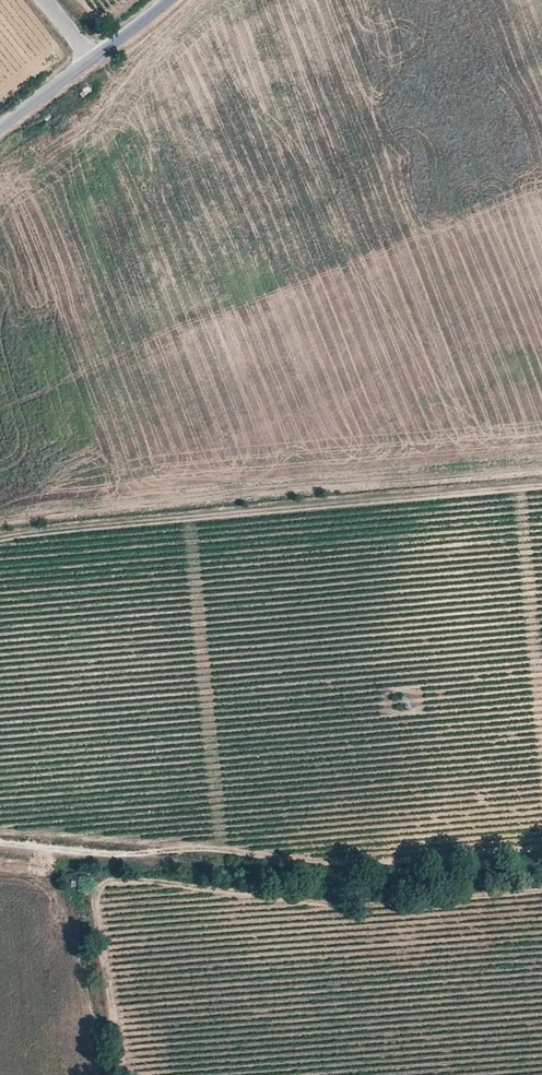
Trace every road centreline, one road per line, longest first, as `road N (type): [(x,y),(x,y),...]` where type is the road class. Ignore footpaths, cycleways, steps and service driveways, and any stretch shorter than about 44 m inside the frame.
road 1 (track): [(0,840),(172,859),(390,903),(541,886)]
road 2 (track): [(541,488),(0,542)]

